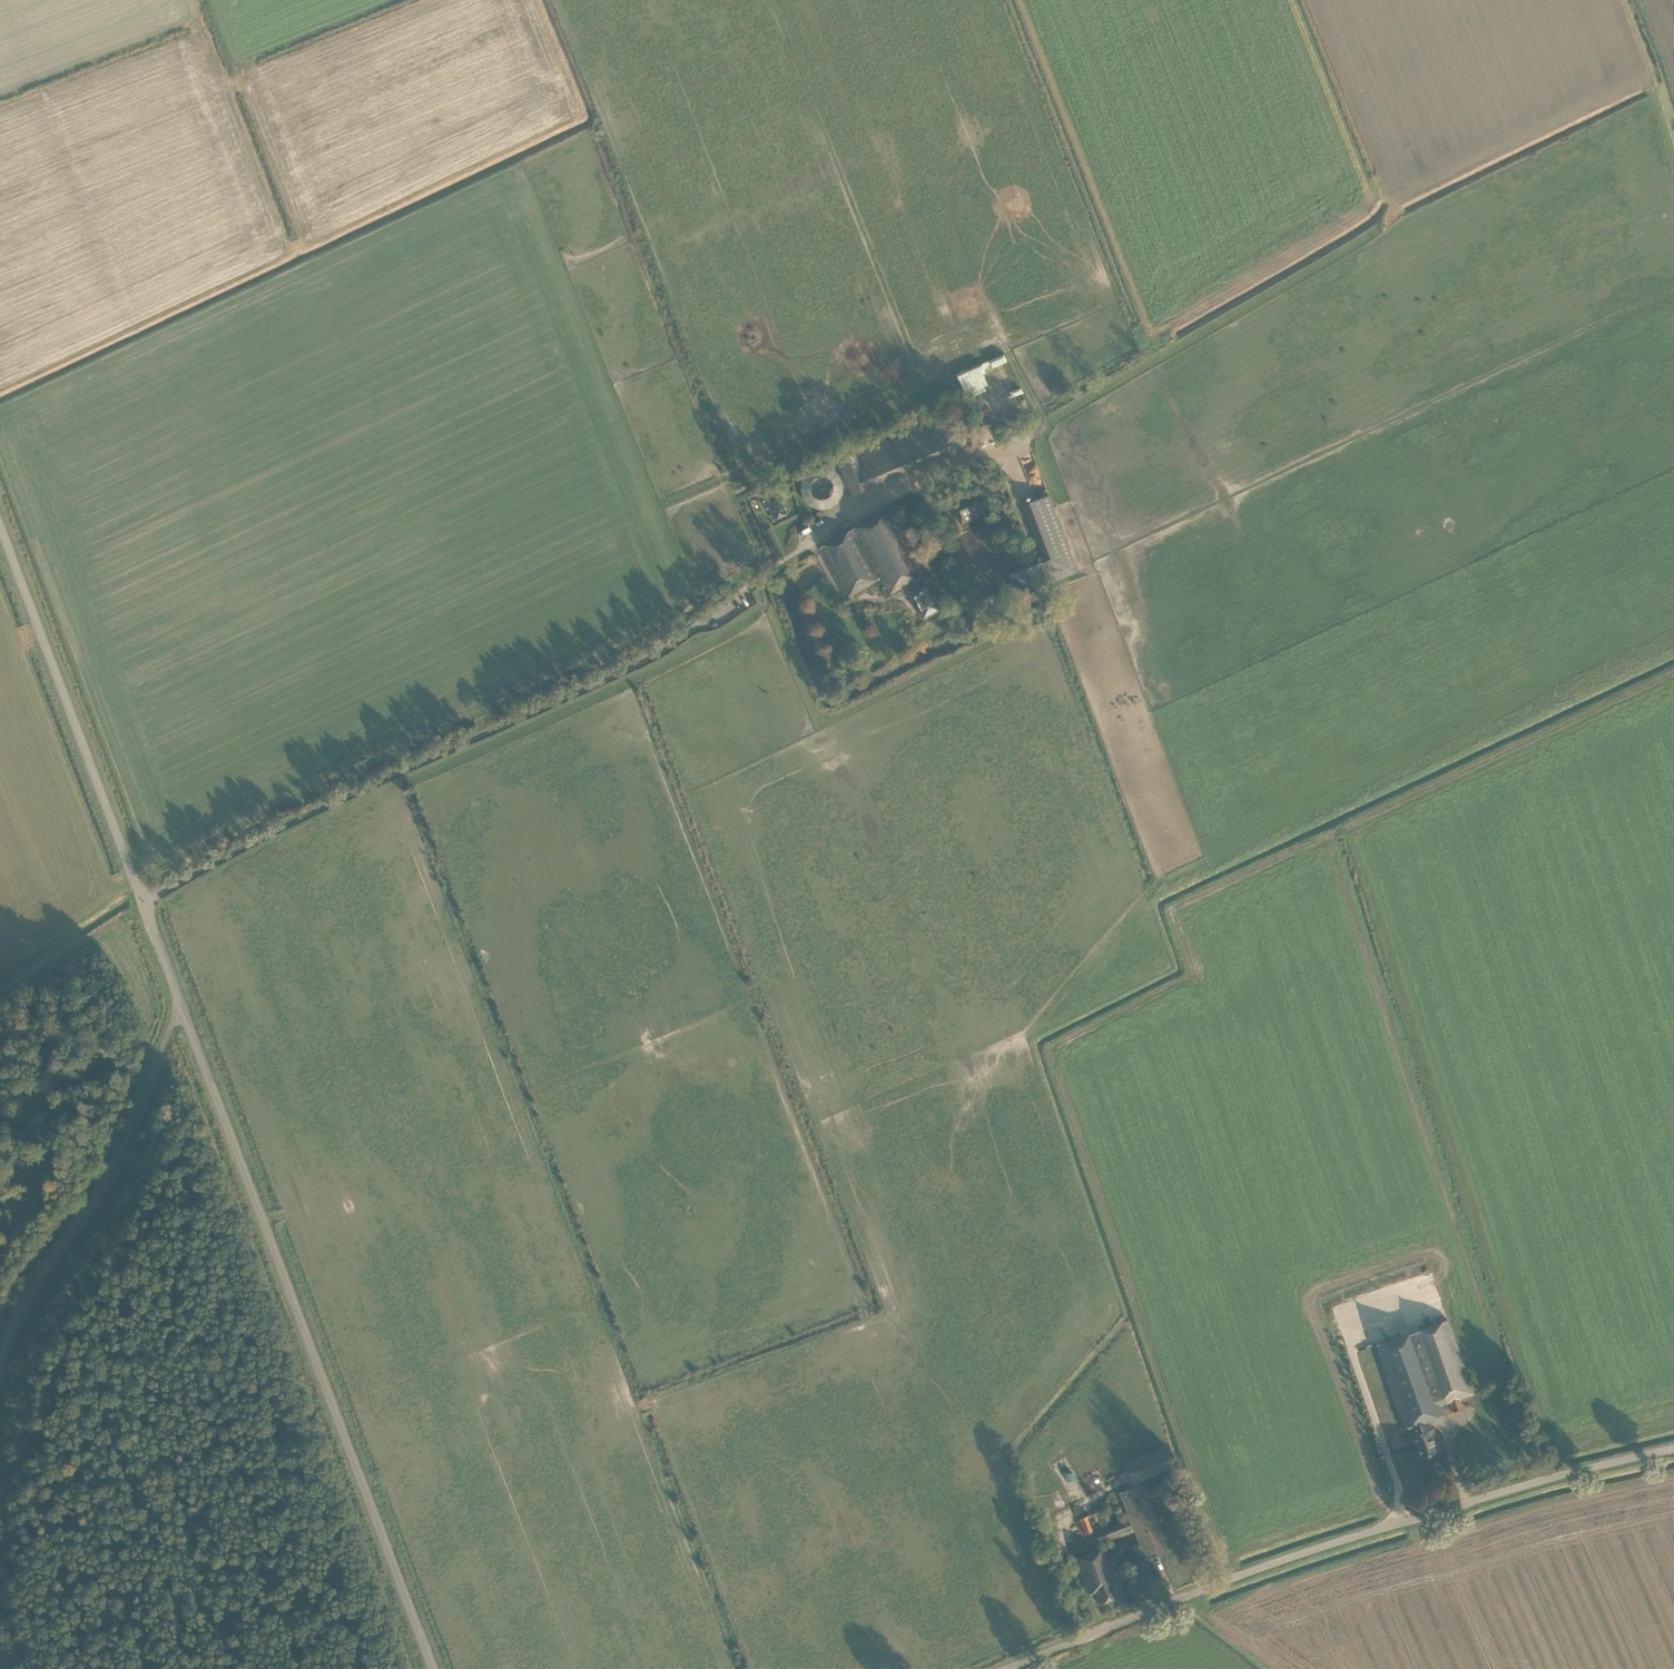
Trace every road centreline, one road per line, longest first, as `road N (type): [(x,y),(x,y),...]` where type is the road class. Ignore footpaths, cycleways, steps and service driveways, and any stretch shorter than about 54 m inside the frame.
road 1 (tertiary): [(1009,1668),(1322,1549),(1673,1450)]
road 2 (unclassified): [(182,1016),(429,1668)]
road 3 (unclassified): [(182,1016),(0,528)]
road 4 (unclassified): [(182,1016),(119,1159),(18,1321),(0,1364)]

